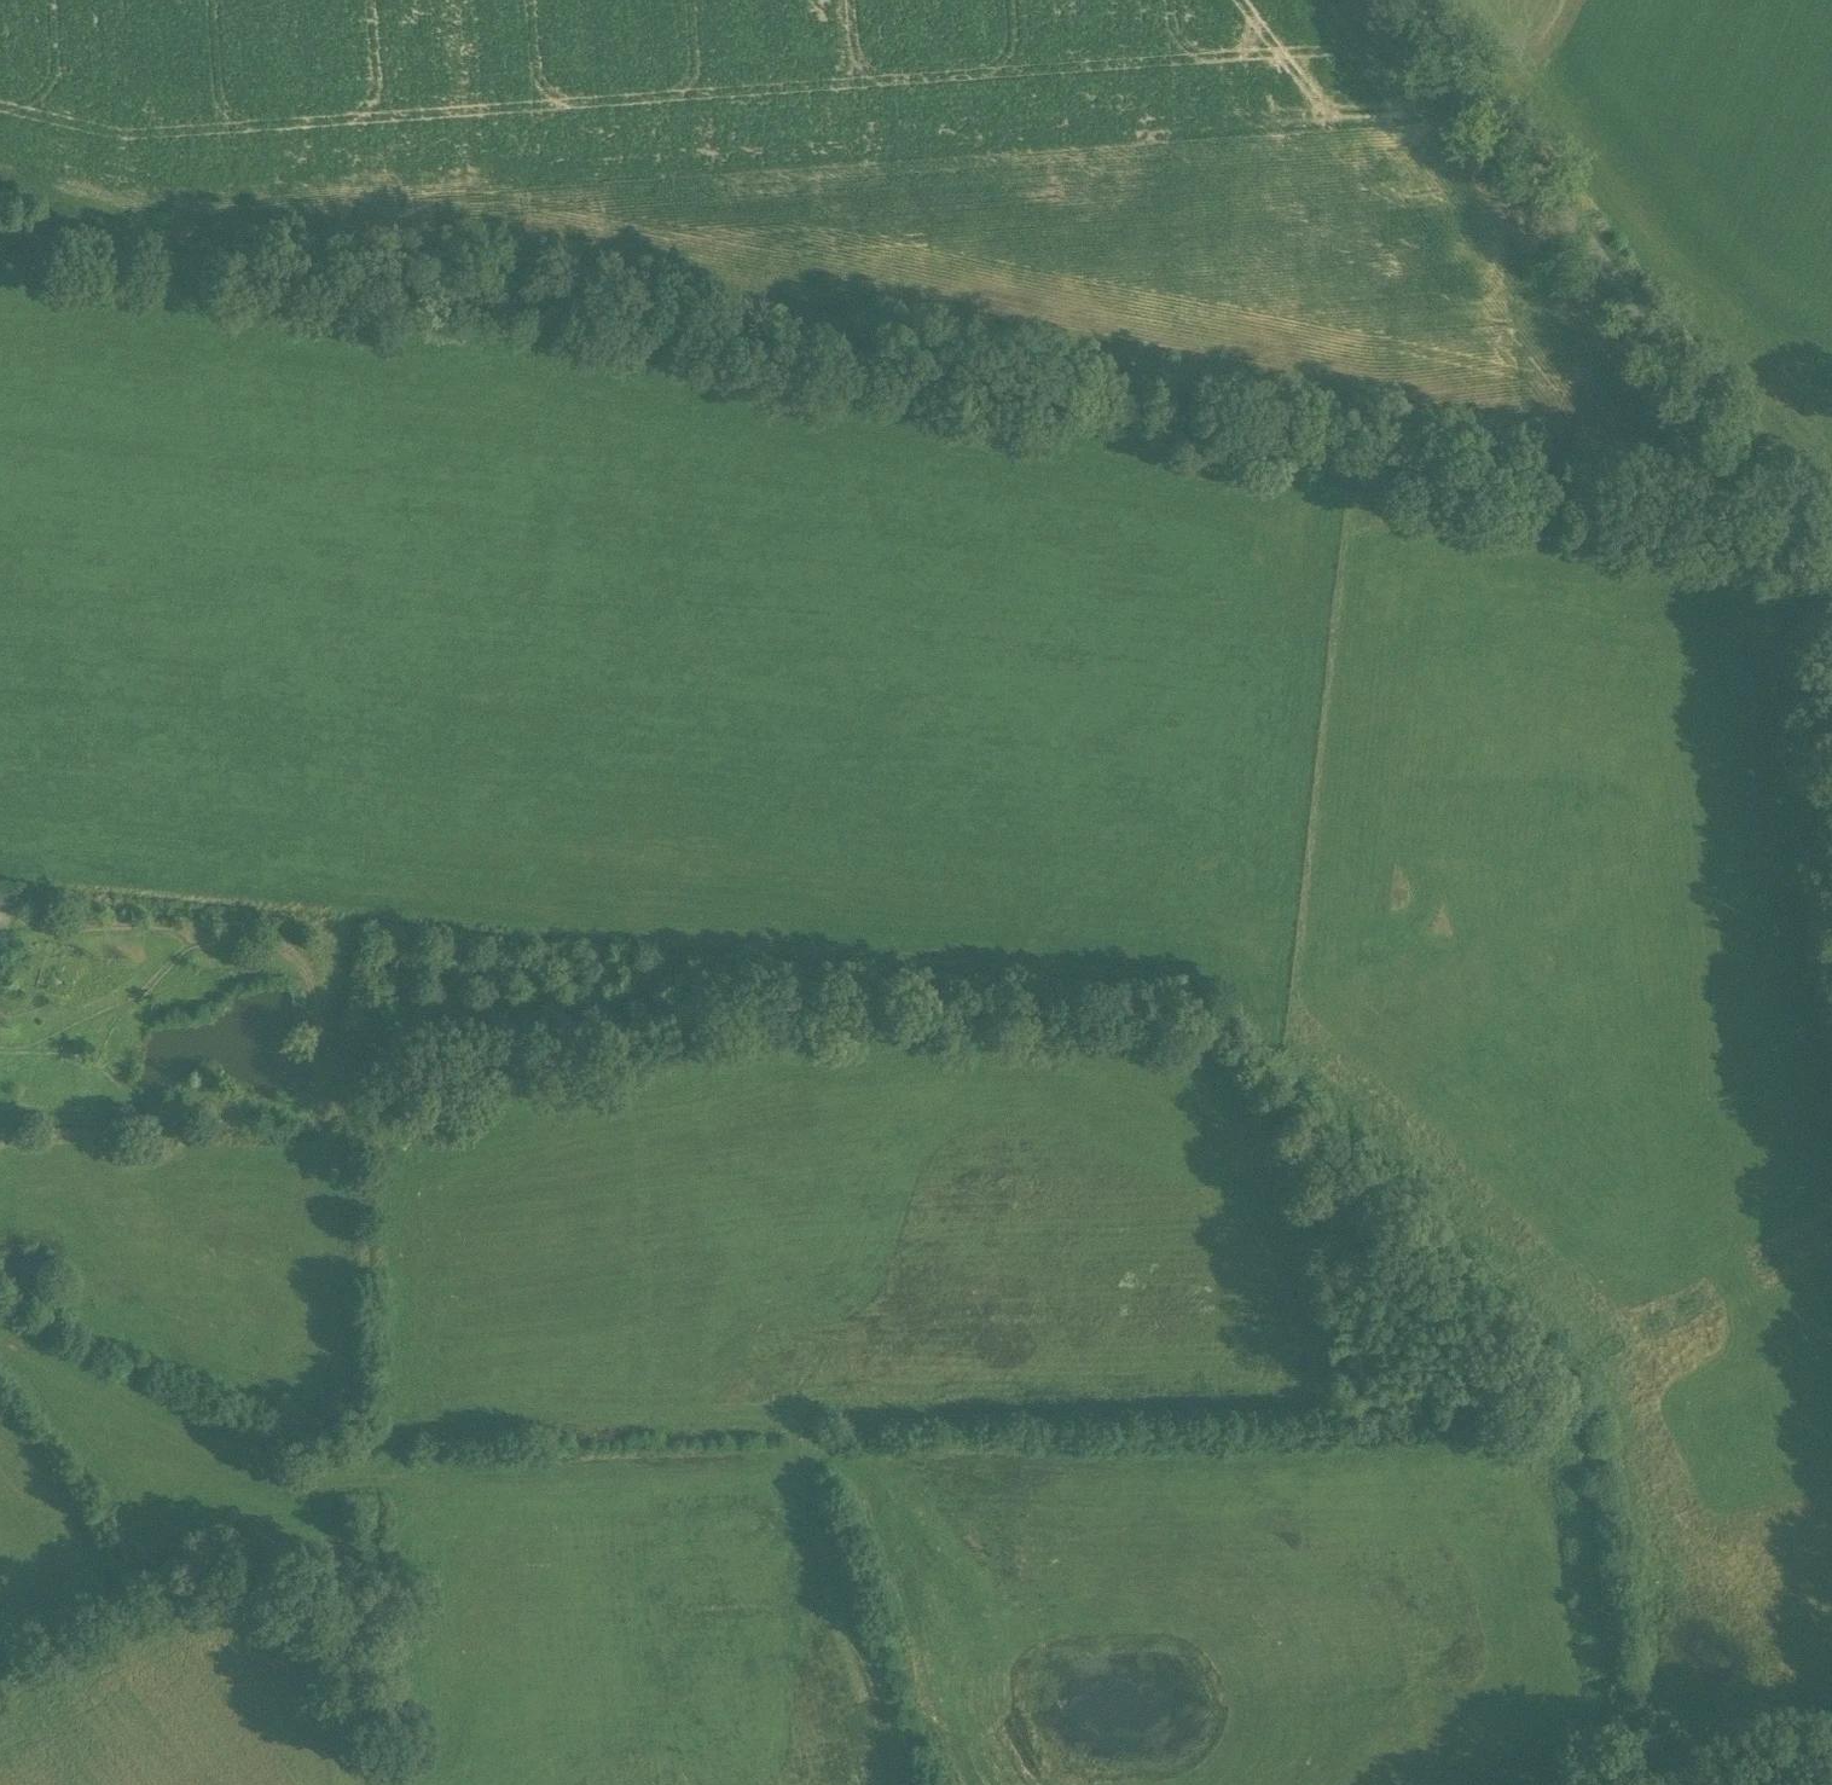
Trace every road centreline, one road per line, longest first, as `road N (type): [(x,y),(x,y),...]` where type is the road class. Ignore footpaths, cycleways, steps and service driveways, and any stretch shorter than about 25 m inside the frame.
road 1 (unclassified): [(1831,569),(1411,0)]

